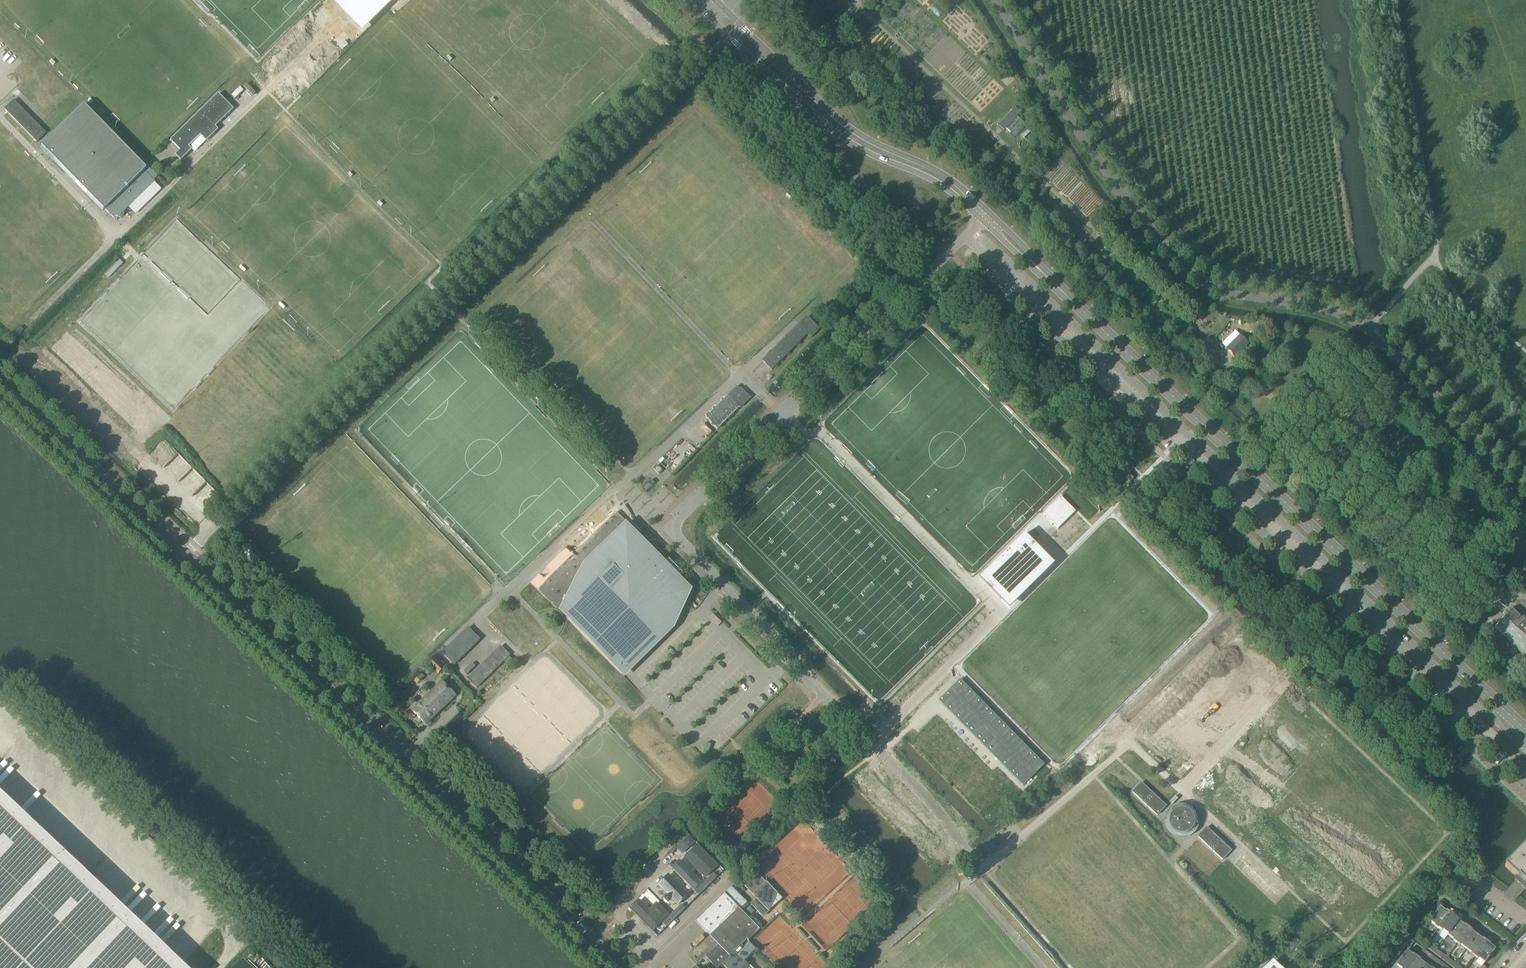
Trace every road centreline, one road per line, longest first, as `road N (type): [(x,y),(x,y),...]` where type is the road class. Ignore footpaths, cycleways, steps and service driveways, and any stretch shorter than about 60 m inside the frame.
road 1 (unclassified): [(1525,481),(1367,330),(1327,309),(1206,285),(1088,136),(999,0)]
road 2 (secondary): [(1525,733),(1044,274)]
road 3 (track): [(851,0),(838,14),(1219,372)]
road 4 (secondary): [(619,967),(237,605)]
road 5 (secondary): [(714,18),(827,128),(856,150),(950,192),(1044,274)]
road 6 (secondary): [(1044,274),(949,178),(849,130),(722,10)]
road 7 (secondary): [(133,505),(0,382)]

